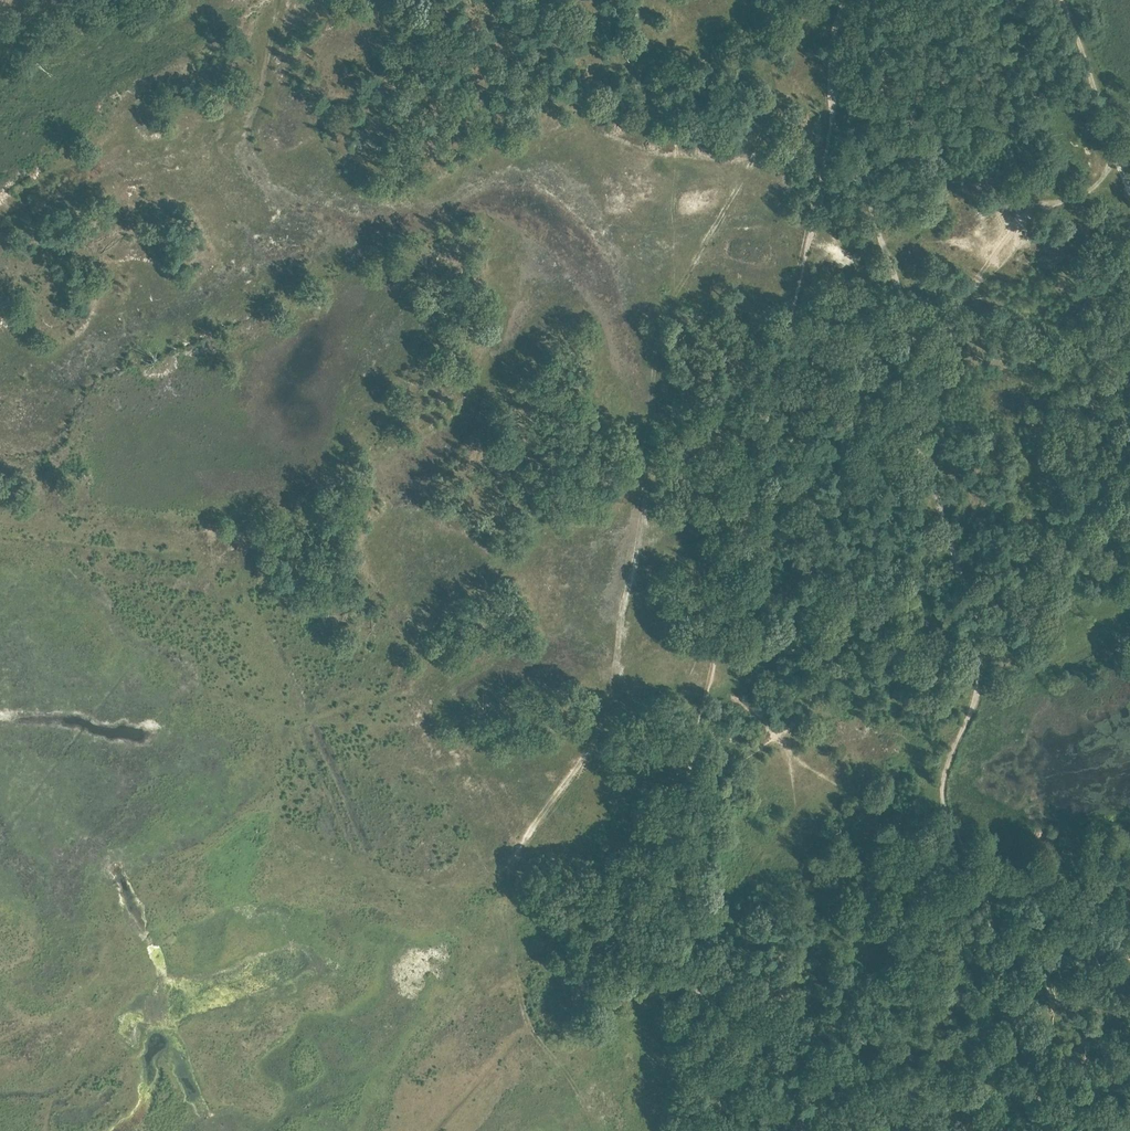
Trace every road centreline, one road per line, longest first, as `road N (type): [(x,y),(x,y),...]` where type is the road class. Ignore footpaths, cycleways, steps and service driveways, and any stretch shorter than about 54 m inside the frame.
road 1 (track): [(1115,154),(1051,0)]

